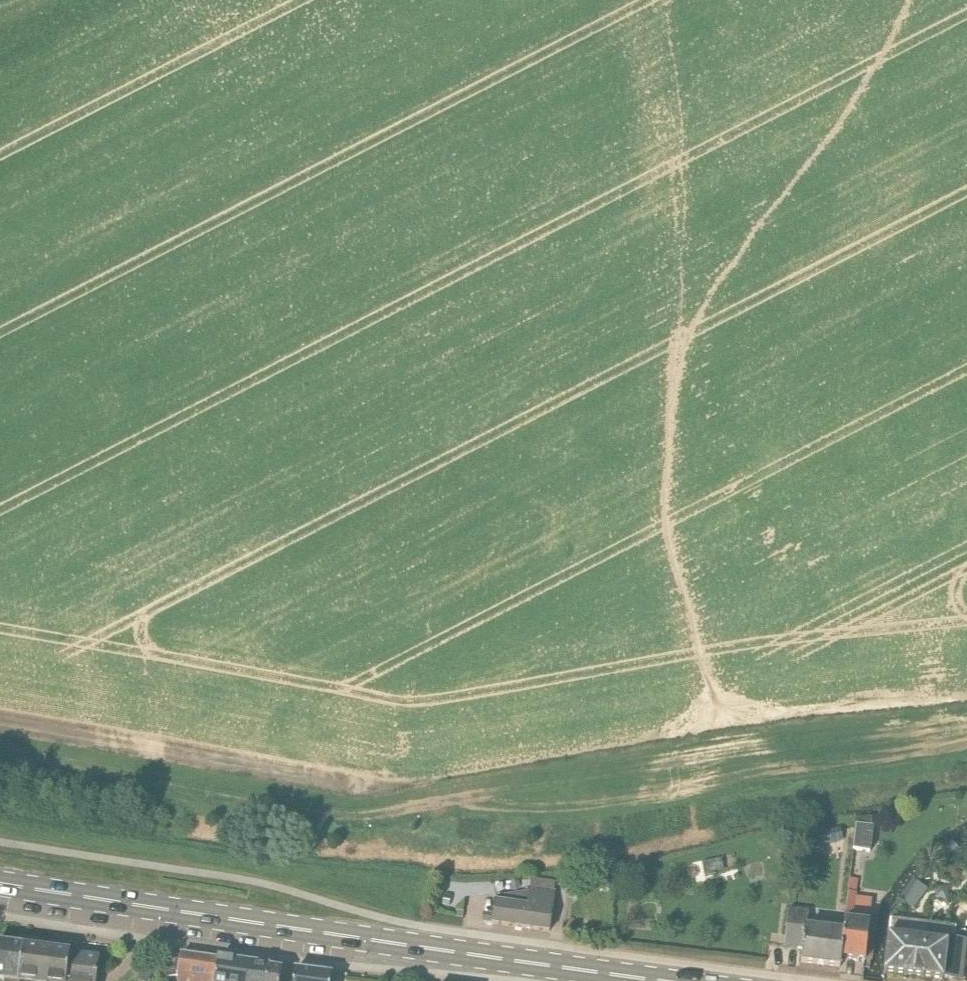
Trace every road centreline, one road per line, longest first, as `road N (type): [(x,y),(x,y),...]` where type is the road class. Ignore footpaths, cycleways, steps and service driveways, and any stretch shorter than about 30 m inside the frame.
road 1 (primary): [(672,980),(0,881)]

